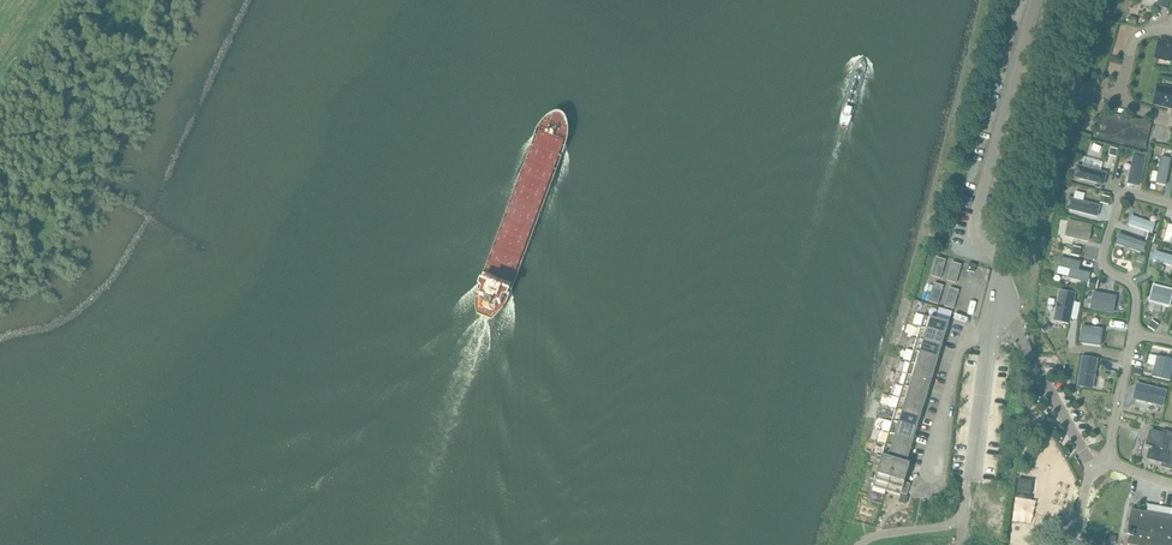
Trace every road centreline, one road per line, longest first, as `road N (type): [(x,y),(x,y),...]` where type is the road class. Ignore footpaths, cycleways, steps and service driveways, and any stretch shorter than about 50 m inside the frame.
road 1 (unclassified): [(992,316),(1073,0)]
road 2 (unclassified): [(858,544),(959,525),(992,316)]
road 3 (residential): [(992,316),(959,343),(924,492)]

